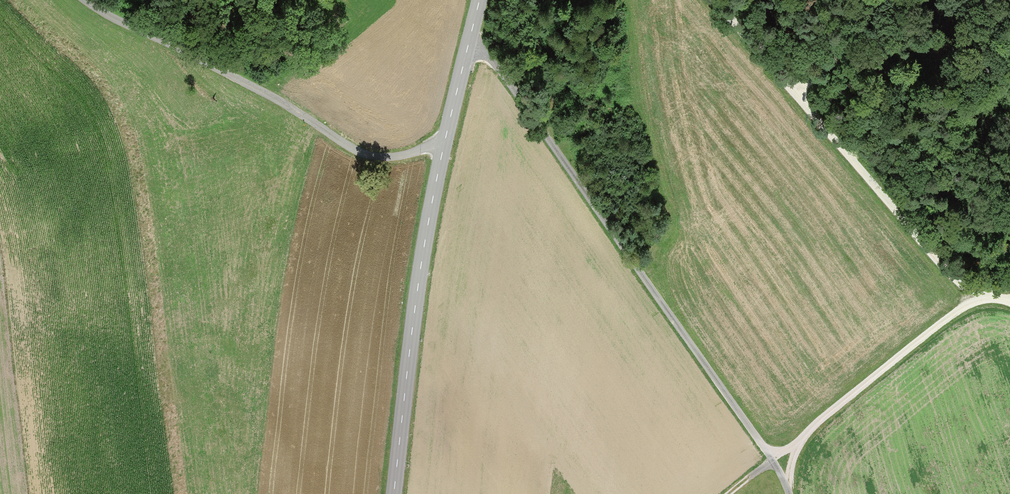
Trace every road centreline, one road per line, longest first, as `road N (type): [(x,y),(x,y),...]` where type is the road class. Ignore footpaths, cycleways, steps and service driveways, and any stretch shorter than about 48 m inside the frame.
road 1 (unclassified): [(788,493),(492,56),(467,49)]
road 2 (track): [(712,0),(976,299)]
road 3 (unclassified): [(443,148),(379,158),(359,152),(88,0)]
road 4 (tertiary): [(443,148),(394,493)]
road 5 (track): [(728,493),(976,299),(1009,299)]
road 6 (track): [(879,0),(794,93)]

